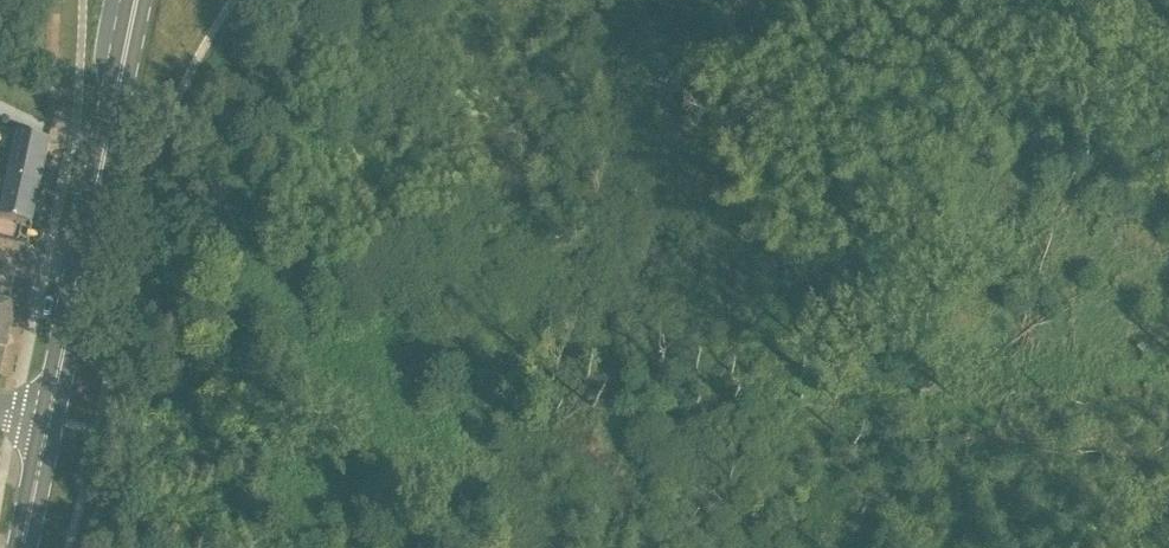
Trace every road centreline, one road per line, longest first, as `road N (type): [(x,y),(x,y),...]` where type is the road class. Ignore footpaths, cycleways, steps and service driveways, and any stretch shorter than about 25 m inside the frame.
road 1 (primary): [(50,418),(137,0)]
road 2 (primary): [(26,547),(50,418)]

